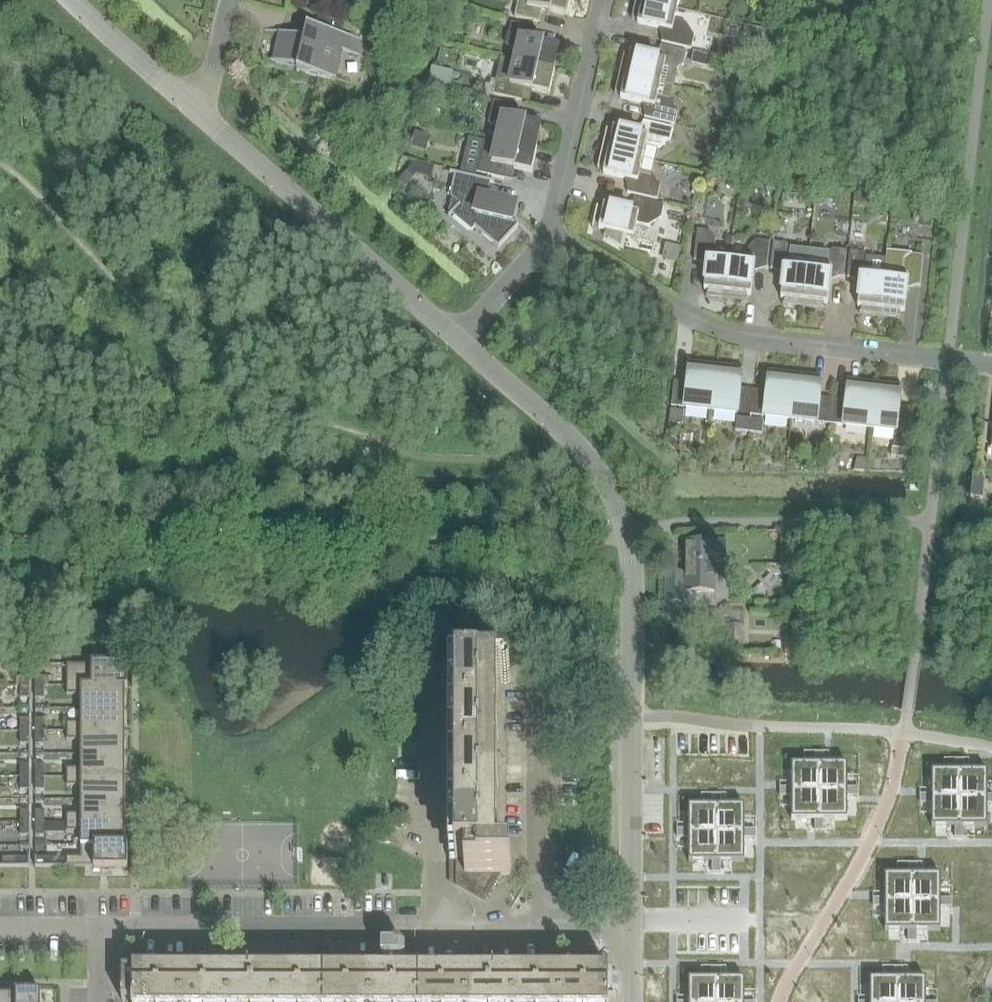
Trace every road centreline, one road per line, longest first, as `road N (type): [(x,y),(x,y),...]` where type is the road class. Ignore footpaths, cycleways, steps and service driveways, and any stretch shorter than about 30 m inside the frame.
road 1 (unclassified): [(631,931),(627,537),(592,461),(458,339)]
road 2 (residential): [(100,928),(631,931)]
road 3 (residential): [(991,364),(716,330),(550,236)]
road 4 (unclassified): [(458,339),(202,115)]
road 5 (residential): [(550,236),(603,0)]
road 6 (unclassified): [(202,115),(71,0)]
road 7 (residential): [(458,339),(550,236)]

